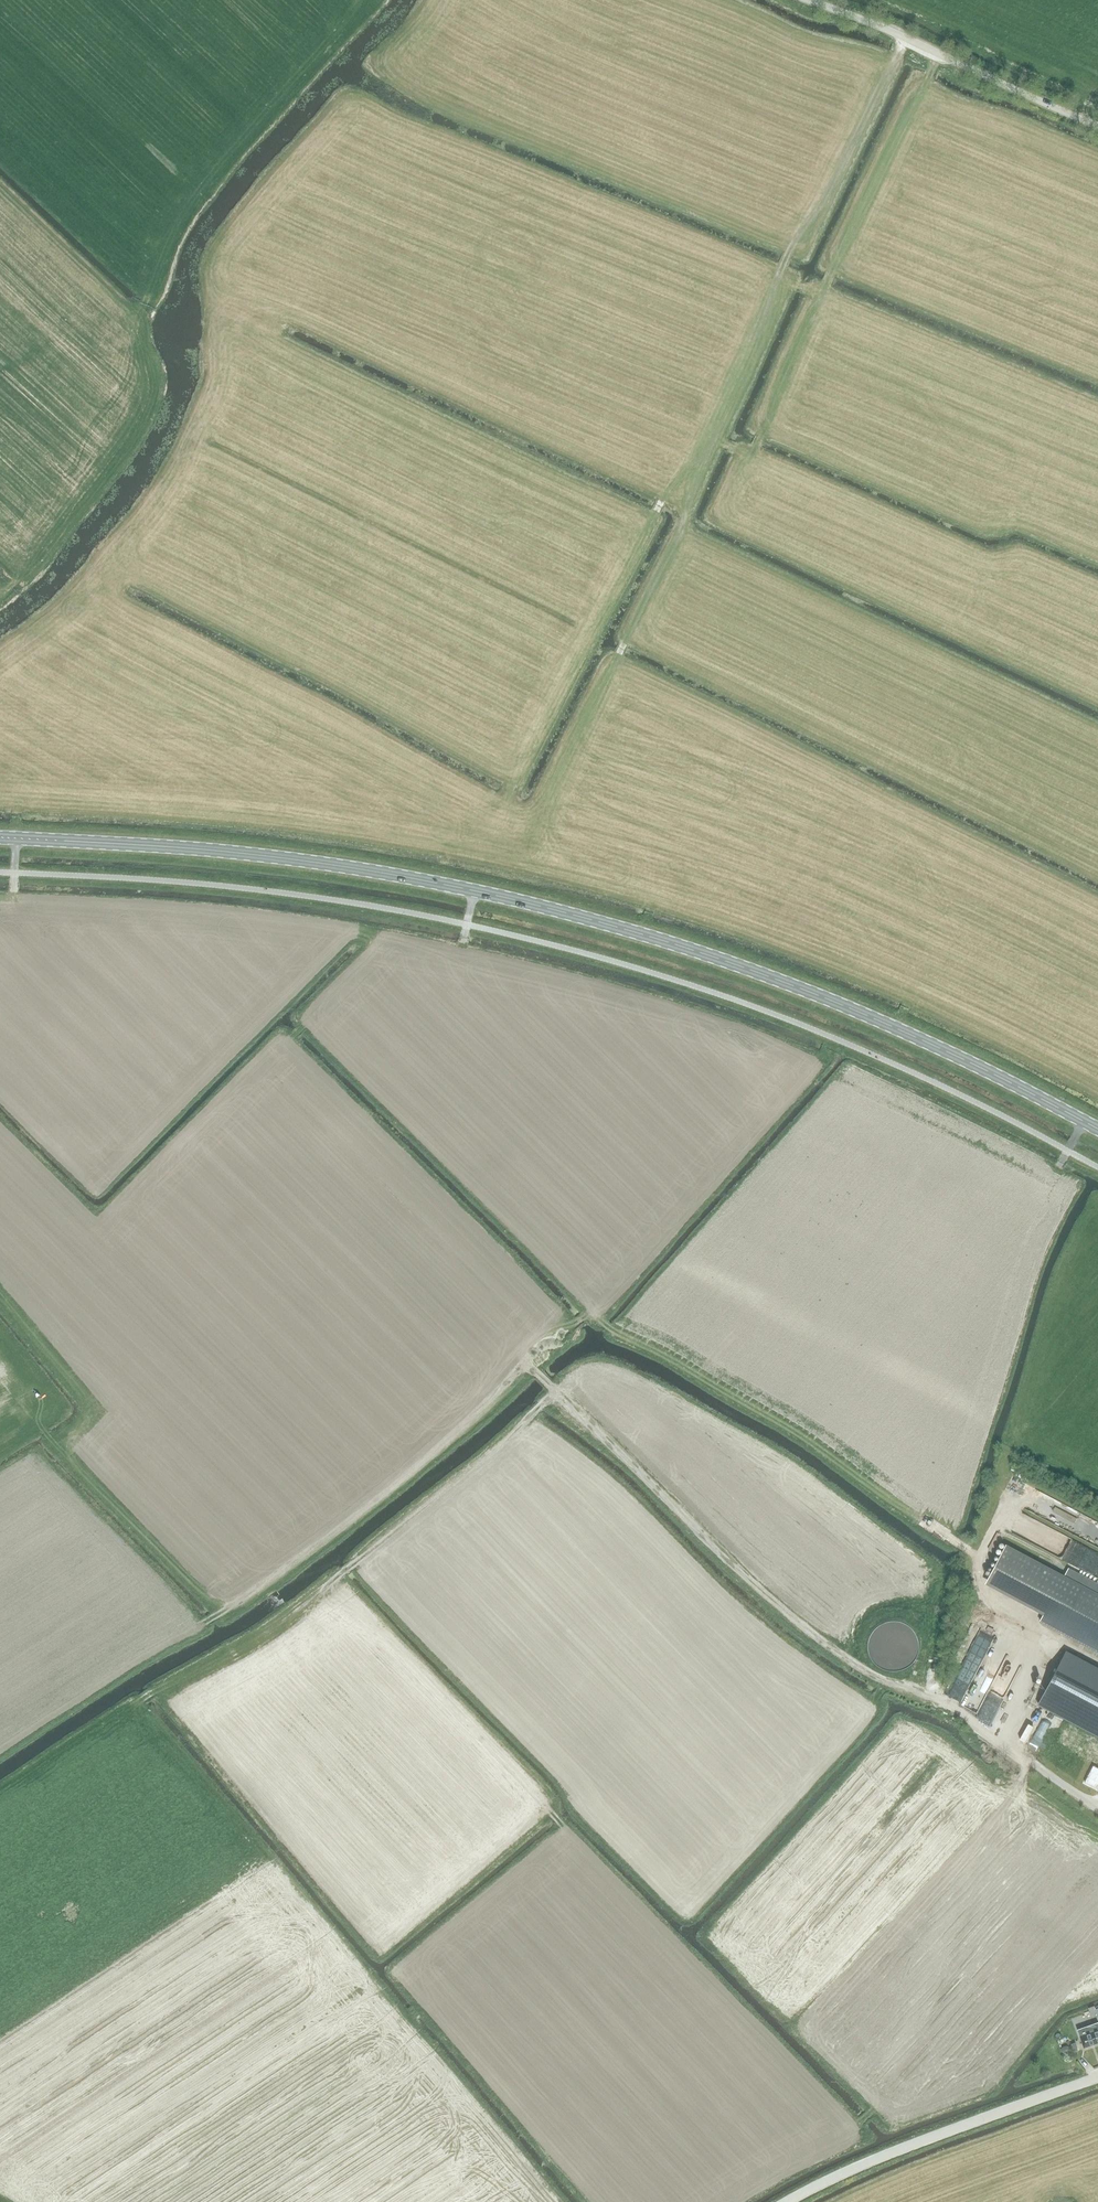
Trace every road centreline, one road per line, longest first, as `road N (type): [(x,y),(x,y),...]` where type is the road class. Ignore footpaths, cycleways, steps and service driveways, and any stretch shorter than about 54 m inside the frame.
road 1 (primary): [(1097,1128),(849,1008),(670,943),(522,901),(291,859),(0,837)]
road 2 (track): [(894,1687),(781,1609),(542,1377)]
road 3 (unclassified): [(788,2201),(896,2152),(1097,2077)]
road 4 (tertiary): [(1097,126),(810,0)]

